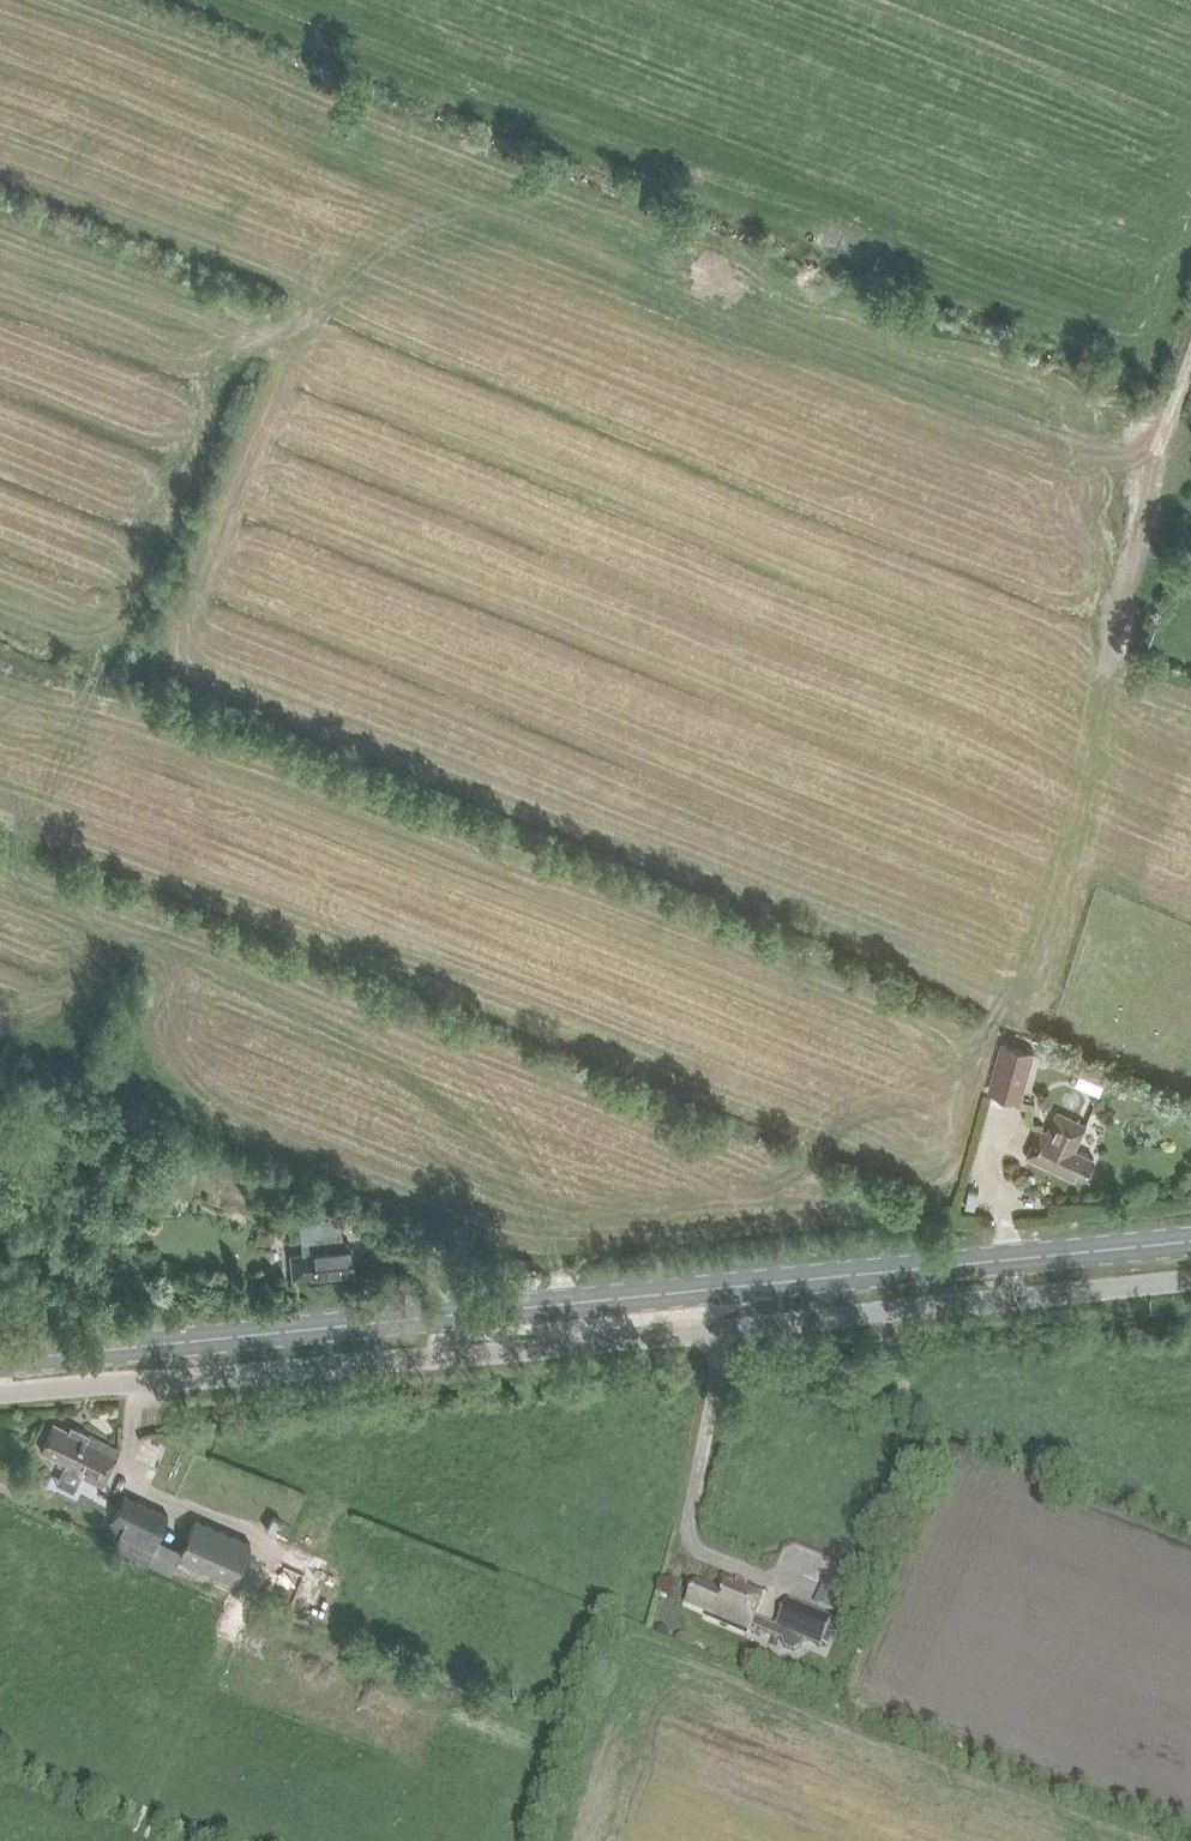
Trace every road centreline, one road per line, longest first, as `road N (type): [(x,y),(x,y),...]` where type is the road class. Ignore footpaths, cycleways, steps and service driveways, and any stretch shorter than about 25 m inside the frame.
road 1 (primary): [(0,1367),(1190,1249)]
road 2 (unclassified): [(137,1387),(730,1329)]
road 3 (unclassified): [(730,1329),(1190,1284)]
road 4 (unclassified): [(730,1329),(687,1535),(765,1577)]
road 5 (unclassified): [(137,1387),(125,1469),(143,1488),(237,1530)]
road 6 (unclassified): [(0,1400),(137,1387)]

